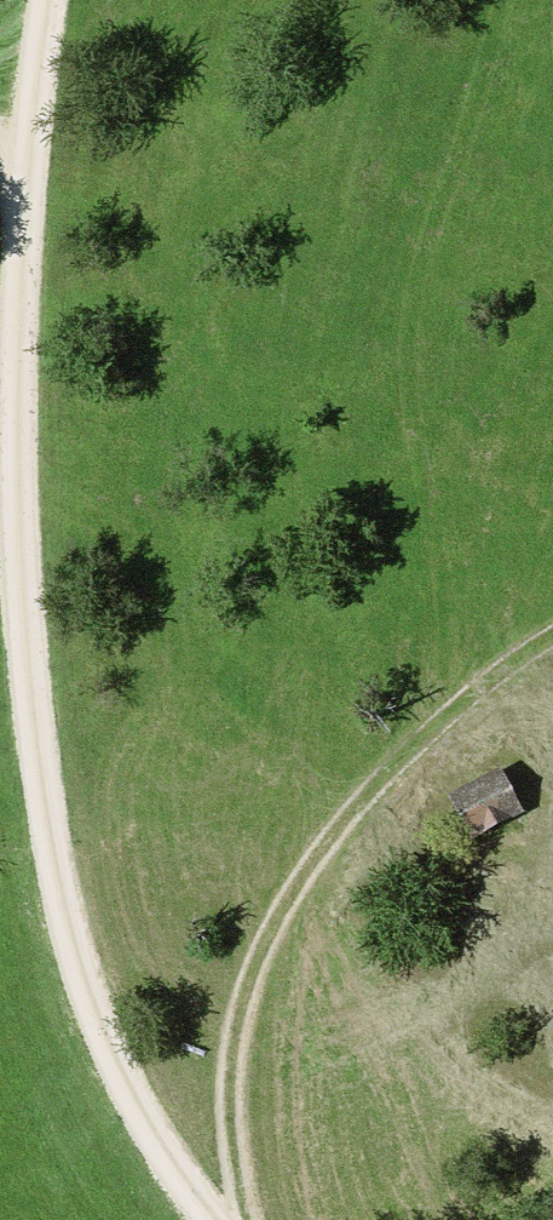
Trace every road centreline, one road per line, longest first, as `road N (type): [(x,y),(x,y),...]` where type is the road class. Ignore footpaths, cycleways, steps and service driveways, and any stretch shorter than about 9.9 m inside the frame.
road 1 (residential): [(203,1219),(123,1103),(80,1006),(31,785),(14,608),(15,195),(47,0)]
road 2 (track): [(226,1219),(221,1132),(229,1022),(323,831),(440,706),(552,633)]

